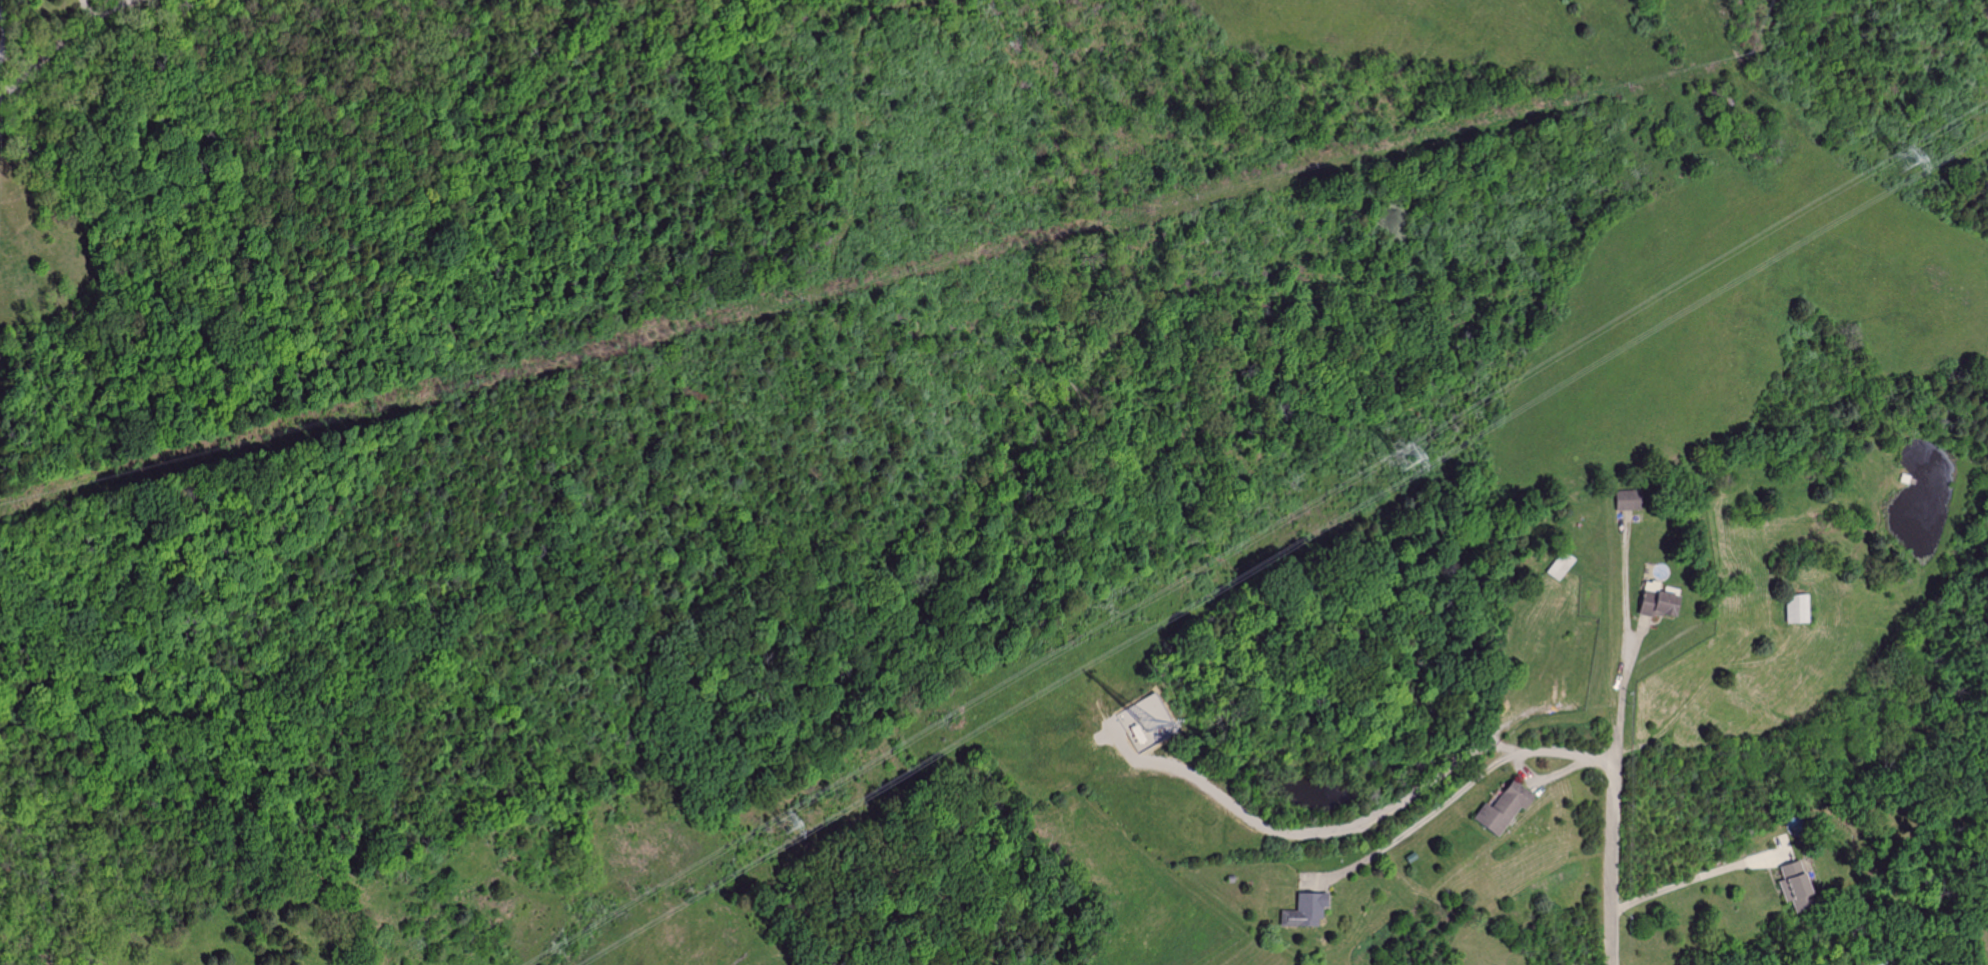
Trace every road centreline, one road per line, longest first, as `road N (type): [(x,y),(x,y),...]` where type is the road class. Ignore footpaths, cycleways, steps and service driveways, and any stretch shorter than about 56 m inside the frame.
road 1 (residential): [(1610,964),(1613,769)]
road 2 (residential): [(129,0),(0,95)]

